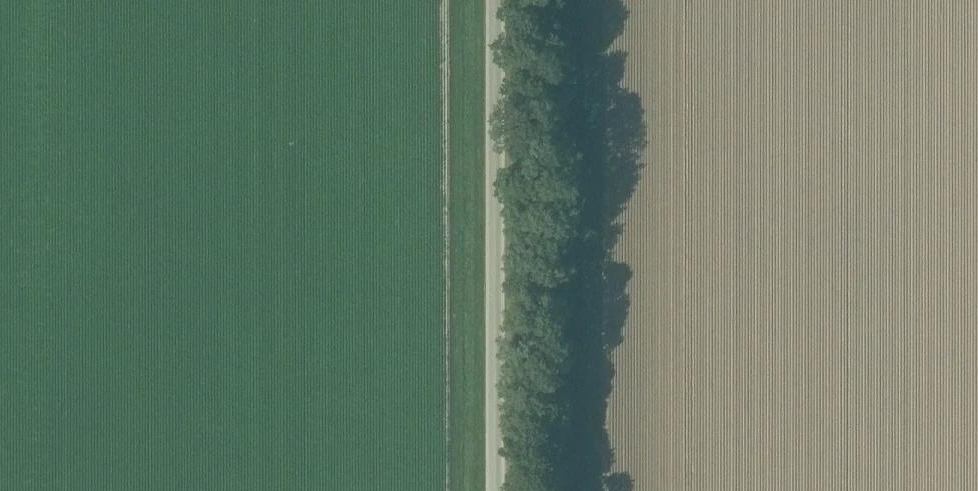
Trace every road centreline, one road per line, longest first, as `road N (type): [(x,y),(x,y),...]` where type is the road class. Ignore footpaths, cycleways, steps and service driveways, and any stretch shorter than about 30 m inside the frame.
road 1 (unclassified): [(495,490),(495,0)]

